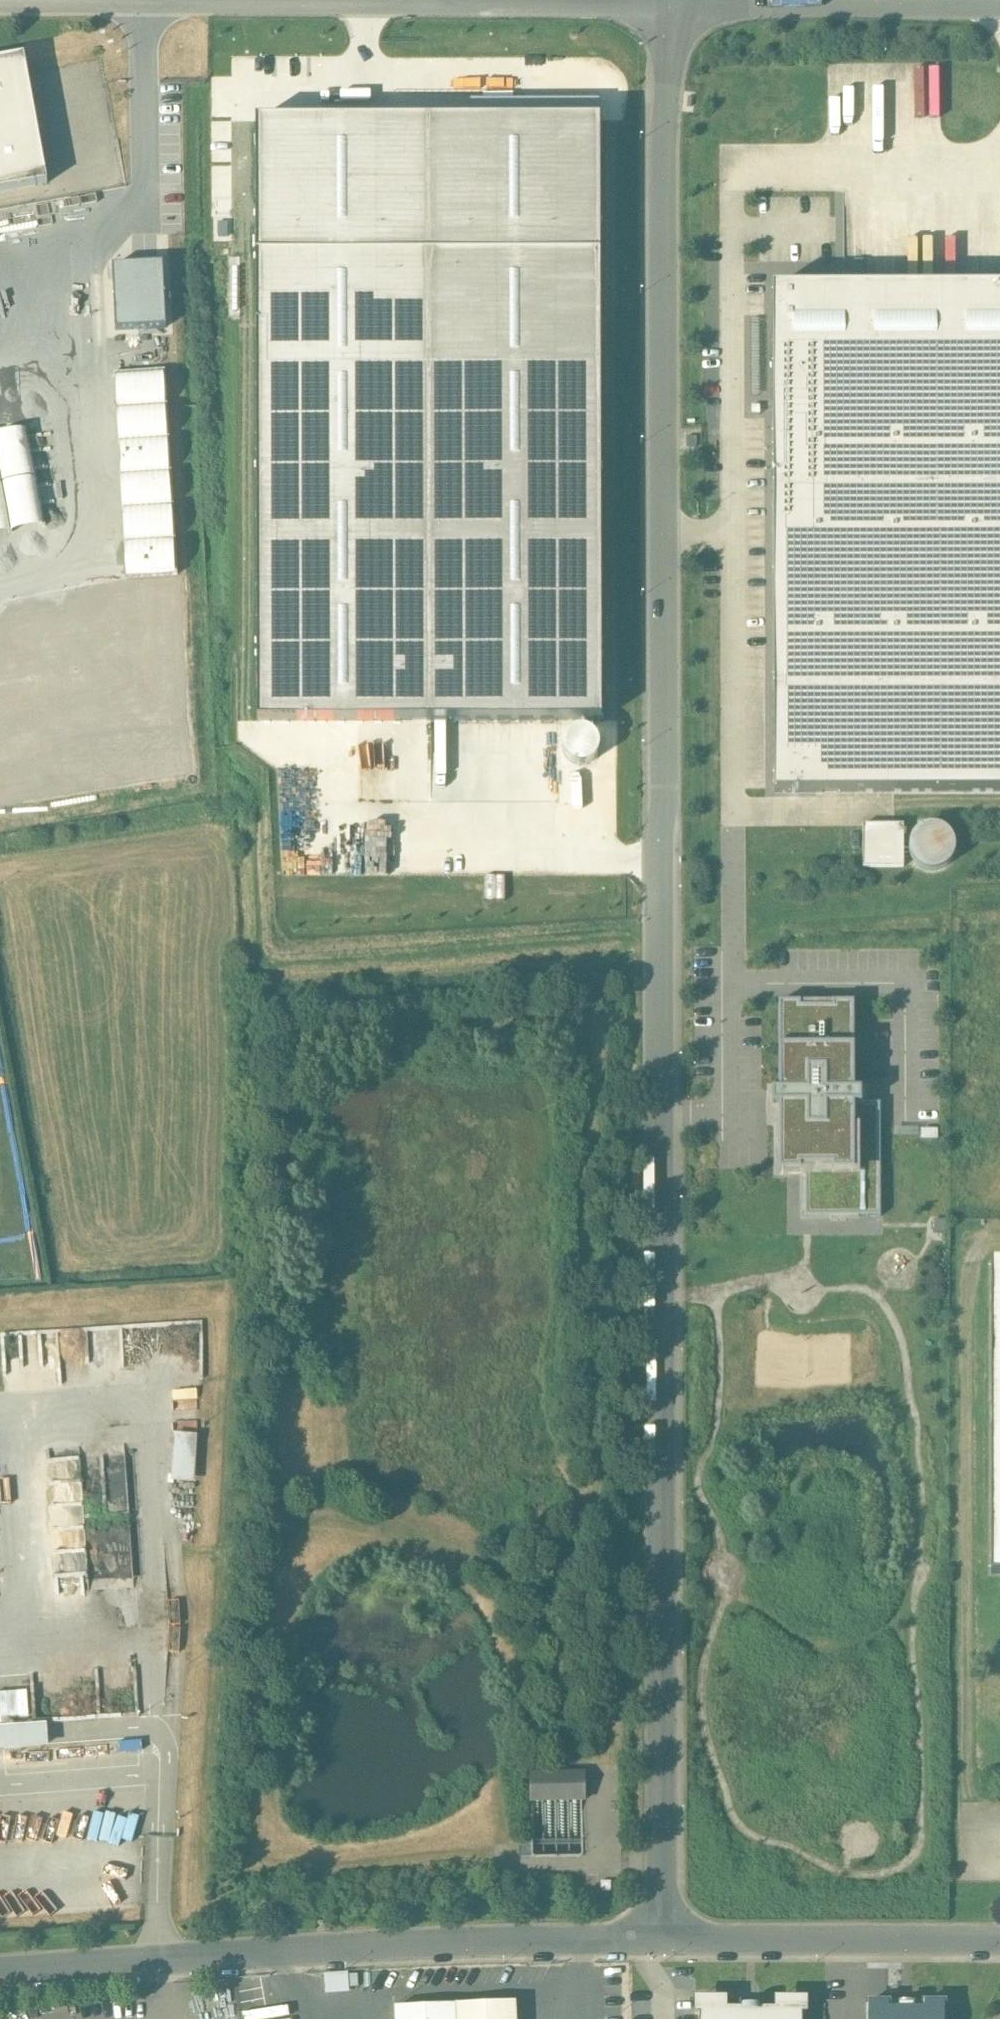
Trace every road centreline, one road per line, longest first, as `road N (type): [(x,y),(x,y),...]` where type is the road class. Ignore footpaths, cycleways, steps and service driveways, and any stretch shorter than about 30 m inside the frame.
road 1 (unclassified): [(680,4),(663,143),(653,1939)]
road 2 (unclassified): [(0,3),(680,4)]
road 3 (unclassified): [(653,1939),(0,1963)]
road 4 (unclassified): [(999,1939),(653,1939)]
road 5 (unclassified): [(680,4),(999,7)]

